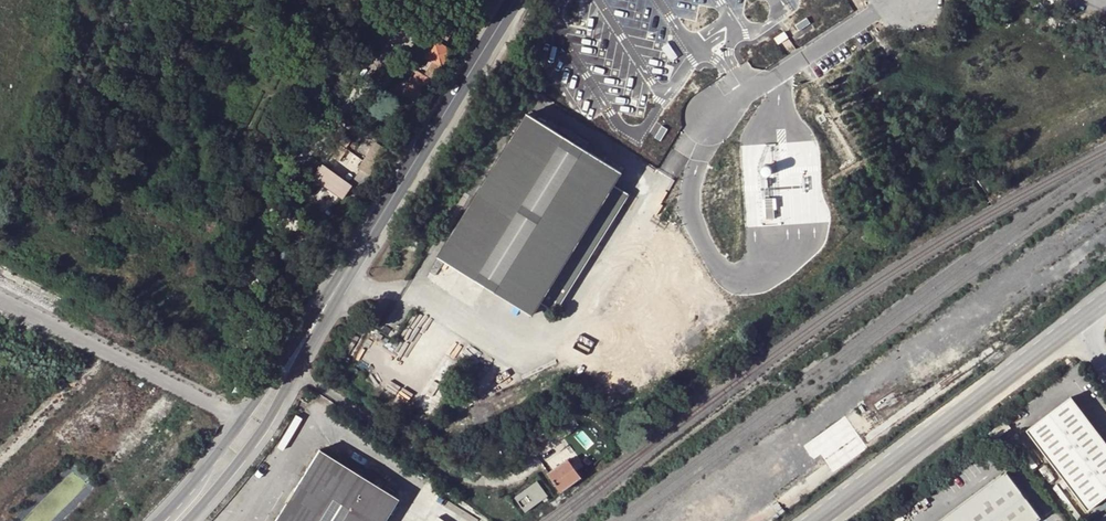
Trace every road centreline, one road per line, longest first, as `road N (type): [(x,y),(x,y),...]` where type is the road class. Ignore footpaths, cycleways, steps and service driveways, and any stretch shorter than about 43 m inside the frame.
road 1 (secondary): [(514,0),(250,429),(180,520)]
road 2 (tertiary): [(1074,326),(816,520)]

